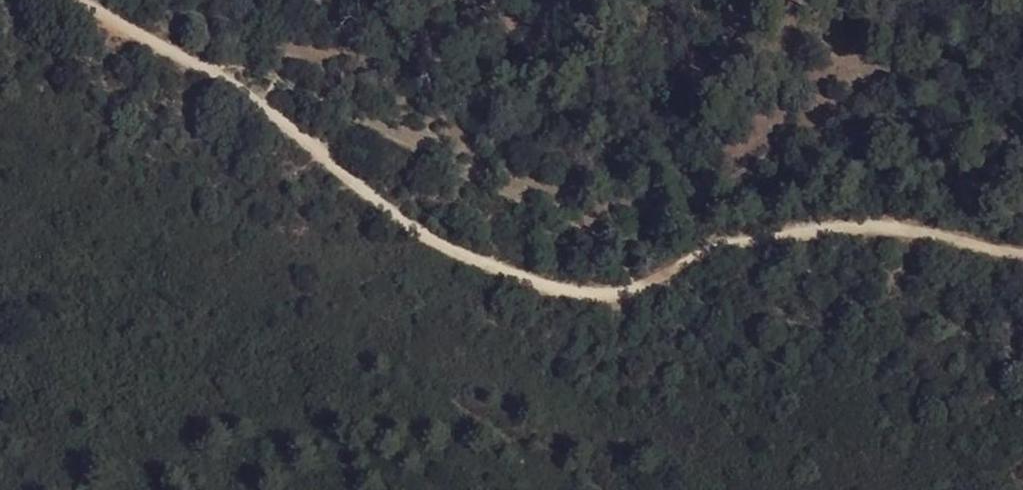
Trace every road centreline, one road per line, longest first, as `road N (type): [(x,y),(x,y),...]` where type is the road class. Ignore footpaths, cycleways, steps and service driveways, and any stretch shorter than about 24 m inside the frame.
road 1 (track): [(1022,254),(852,228),(709,249),(641,292),(589,299),(528,286),(399,218),(249,92),(77,0)]

